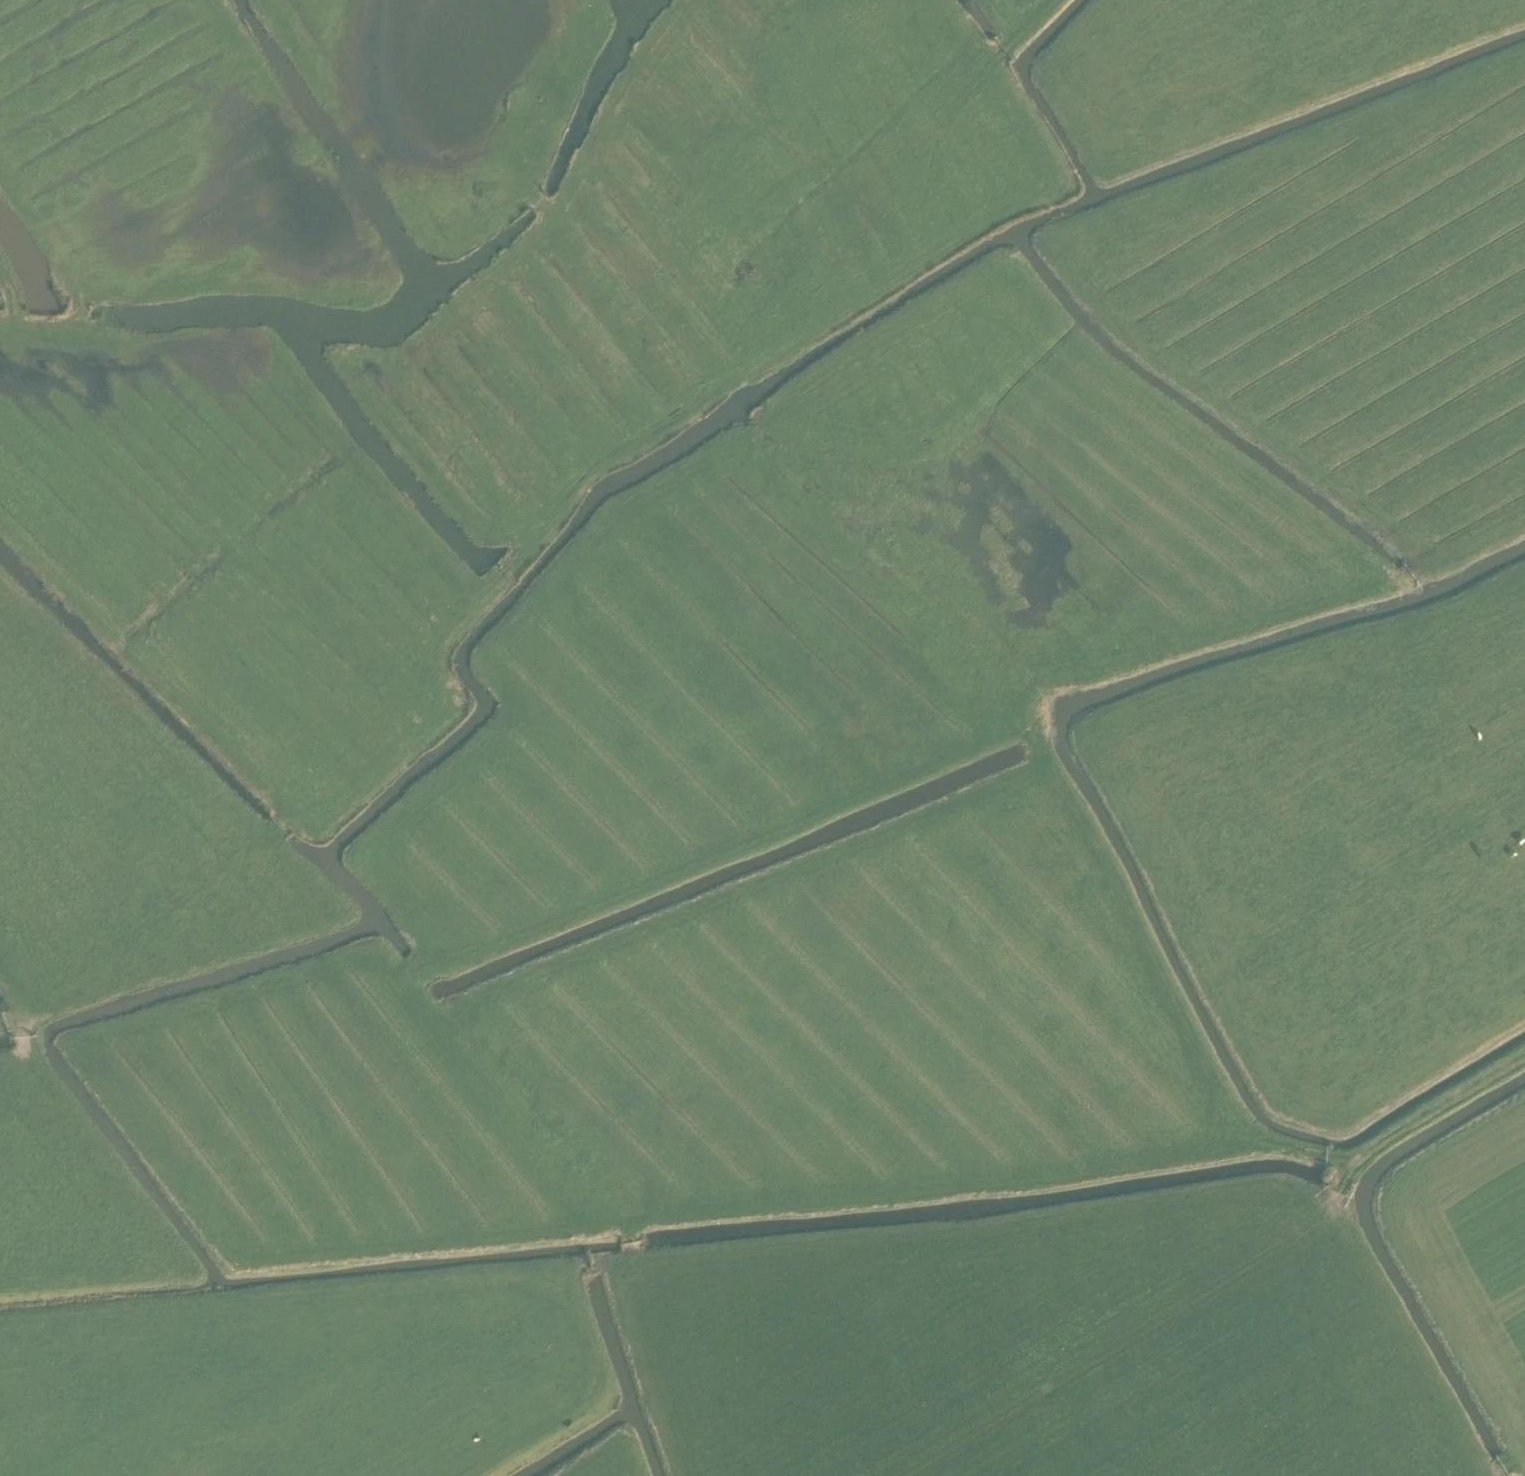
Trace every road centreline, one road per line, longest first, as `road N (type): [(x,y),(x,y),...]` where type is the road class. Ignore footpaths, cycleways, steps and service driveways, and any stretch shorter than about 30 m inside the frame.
road 1 (track): [(1524,1060),(1362,1156),(1333,1205)]

